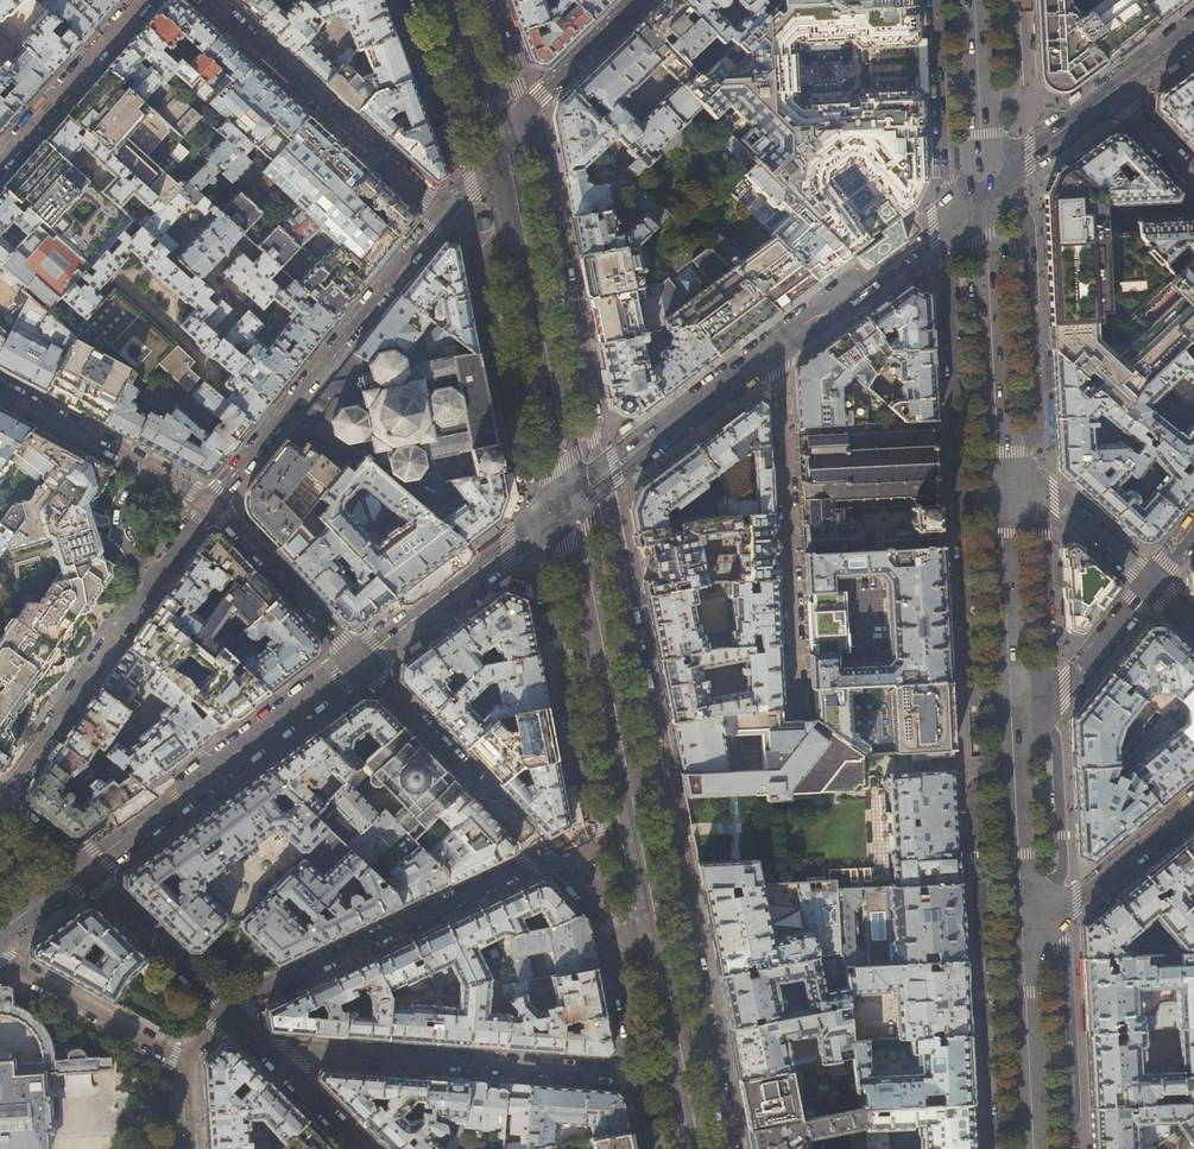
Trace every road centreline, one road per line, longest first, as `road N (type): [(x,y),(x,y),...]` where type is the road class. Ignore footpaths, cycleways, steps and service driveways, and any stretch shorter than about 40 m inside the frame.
road 1 (residential): [(208,0),(442,214),(212,502)]
road 2 (residential): [(567,504),(982,188)]
road 3 (secondary): [(567,504),(654,967)]
road 4 (residential): [(264,1049),(678,1078)]
road 5 (residential): [(1,802),(212,502)]
road 6 (secondary): [(498,147),(567,504)]
road 7 (residential): [(227,1013),(544,856)]
road 8 (residential): [(82,870),(360,661)]
road 9 (tertiary): [(999,483),(982,188)]
road 10 (residential): [(360,661),(544,856)]
road 11 (tertiary): [(1012,746),(999,483)]
road 12 (residential): [(360,661),(567,504)]
road 13 (residential): [(0,388),(212,502)]
road 14 (residential): [(1023,945),(1193,801)]
road 15 (residential): [(212,502),(360,661)]
road 16 (residential): [(0,955),(187,1060)]
road 17 (residential): [(1012,746),(1151,583)]
road 18 (unclassified): [(141,0),(0,160)]
road 19 (residential): [(498,147),(639,0)]
road 20 (residential): [(82,870),(227,1013)]
road 21 (tertiary): [(1033,1148),(1023,945)]
road 22 (tertiary): [(1023,945),(1012,746)]
road 23 (residential): [(999,483),(1041,485),(1151,583)]
road 24 (tertiary): [(982,188),(974,0)]
road 25 (residential): [(982,188),(1111,92)]
road 26 (secondary): [(443,0),(498,147)]
road 27 (residential): [(544,856),(654,967)]
road 28 (residential): [(363,1148),(264,1049)]

